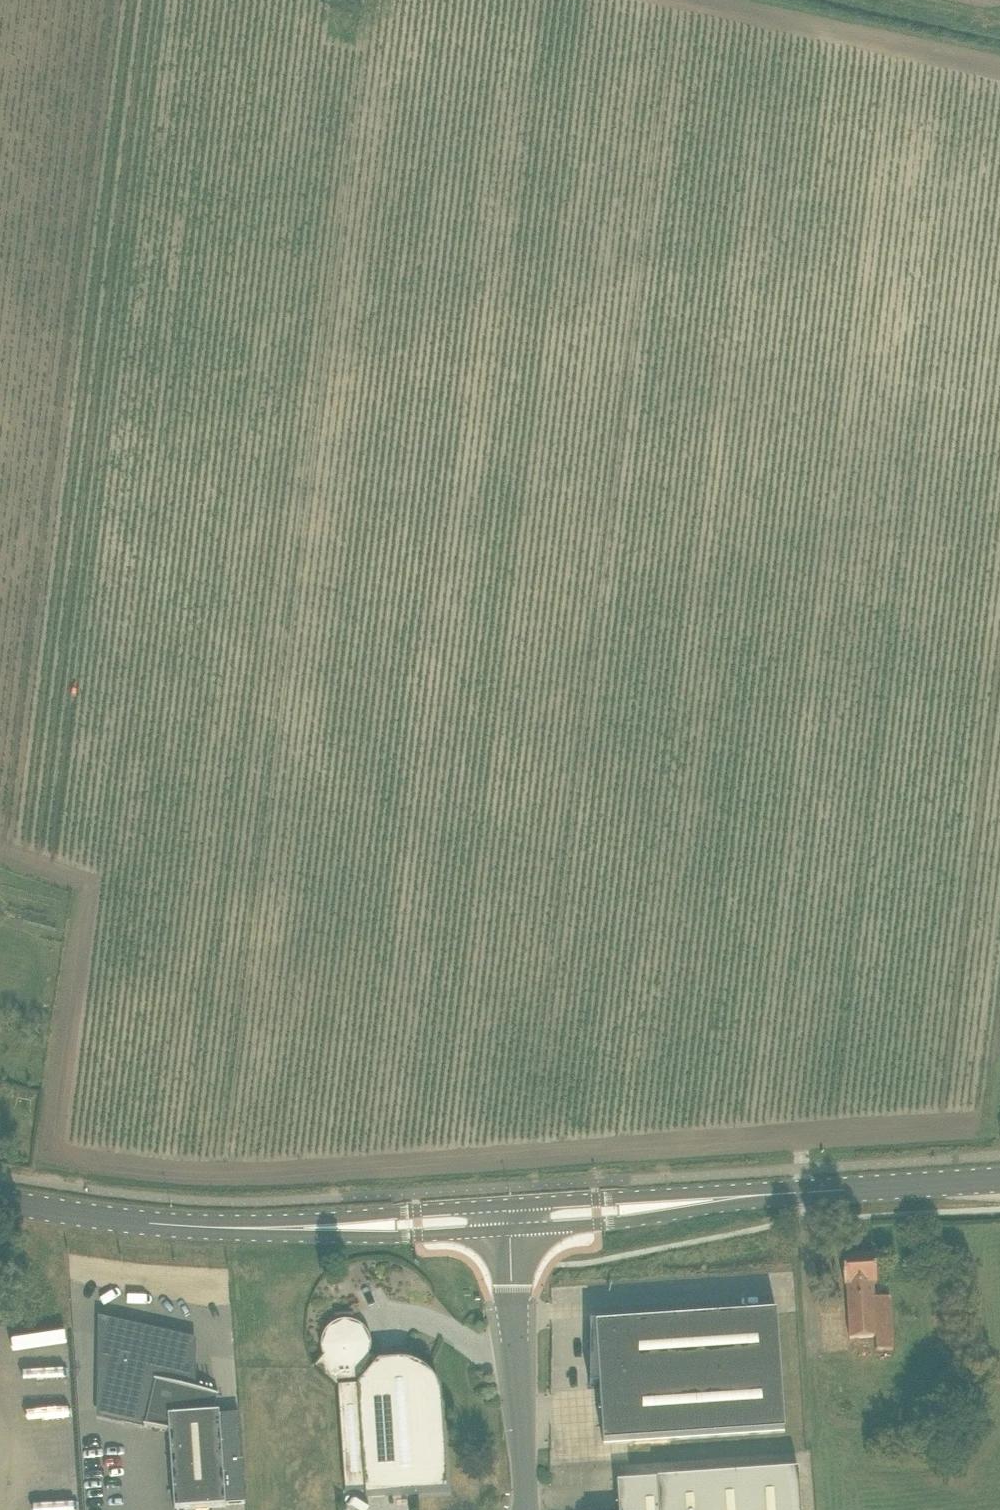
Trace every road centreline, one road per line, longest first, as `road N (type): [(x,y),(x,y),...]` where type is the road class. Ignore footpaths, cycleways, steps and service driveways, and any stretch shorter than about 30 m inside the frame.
road 1 (secondary): [(999,1180),(498,1213)]
road 2 (secondary): [(498,1213),(195,1226),(0,1199)]
road 3 (unclassified): [(528,1509),(498,1213)]

